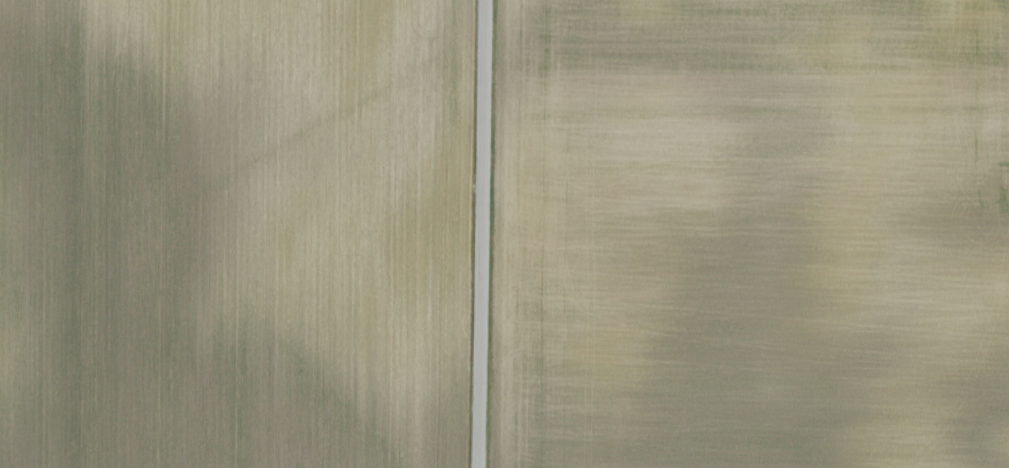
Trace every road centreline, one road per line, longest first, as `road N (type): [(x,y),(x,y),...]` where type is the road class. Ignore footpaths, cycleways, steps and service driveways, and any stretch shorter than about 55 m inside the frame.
road 1 (residential): [(478,467),(485,0)]

